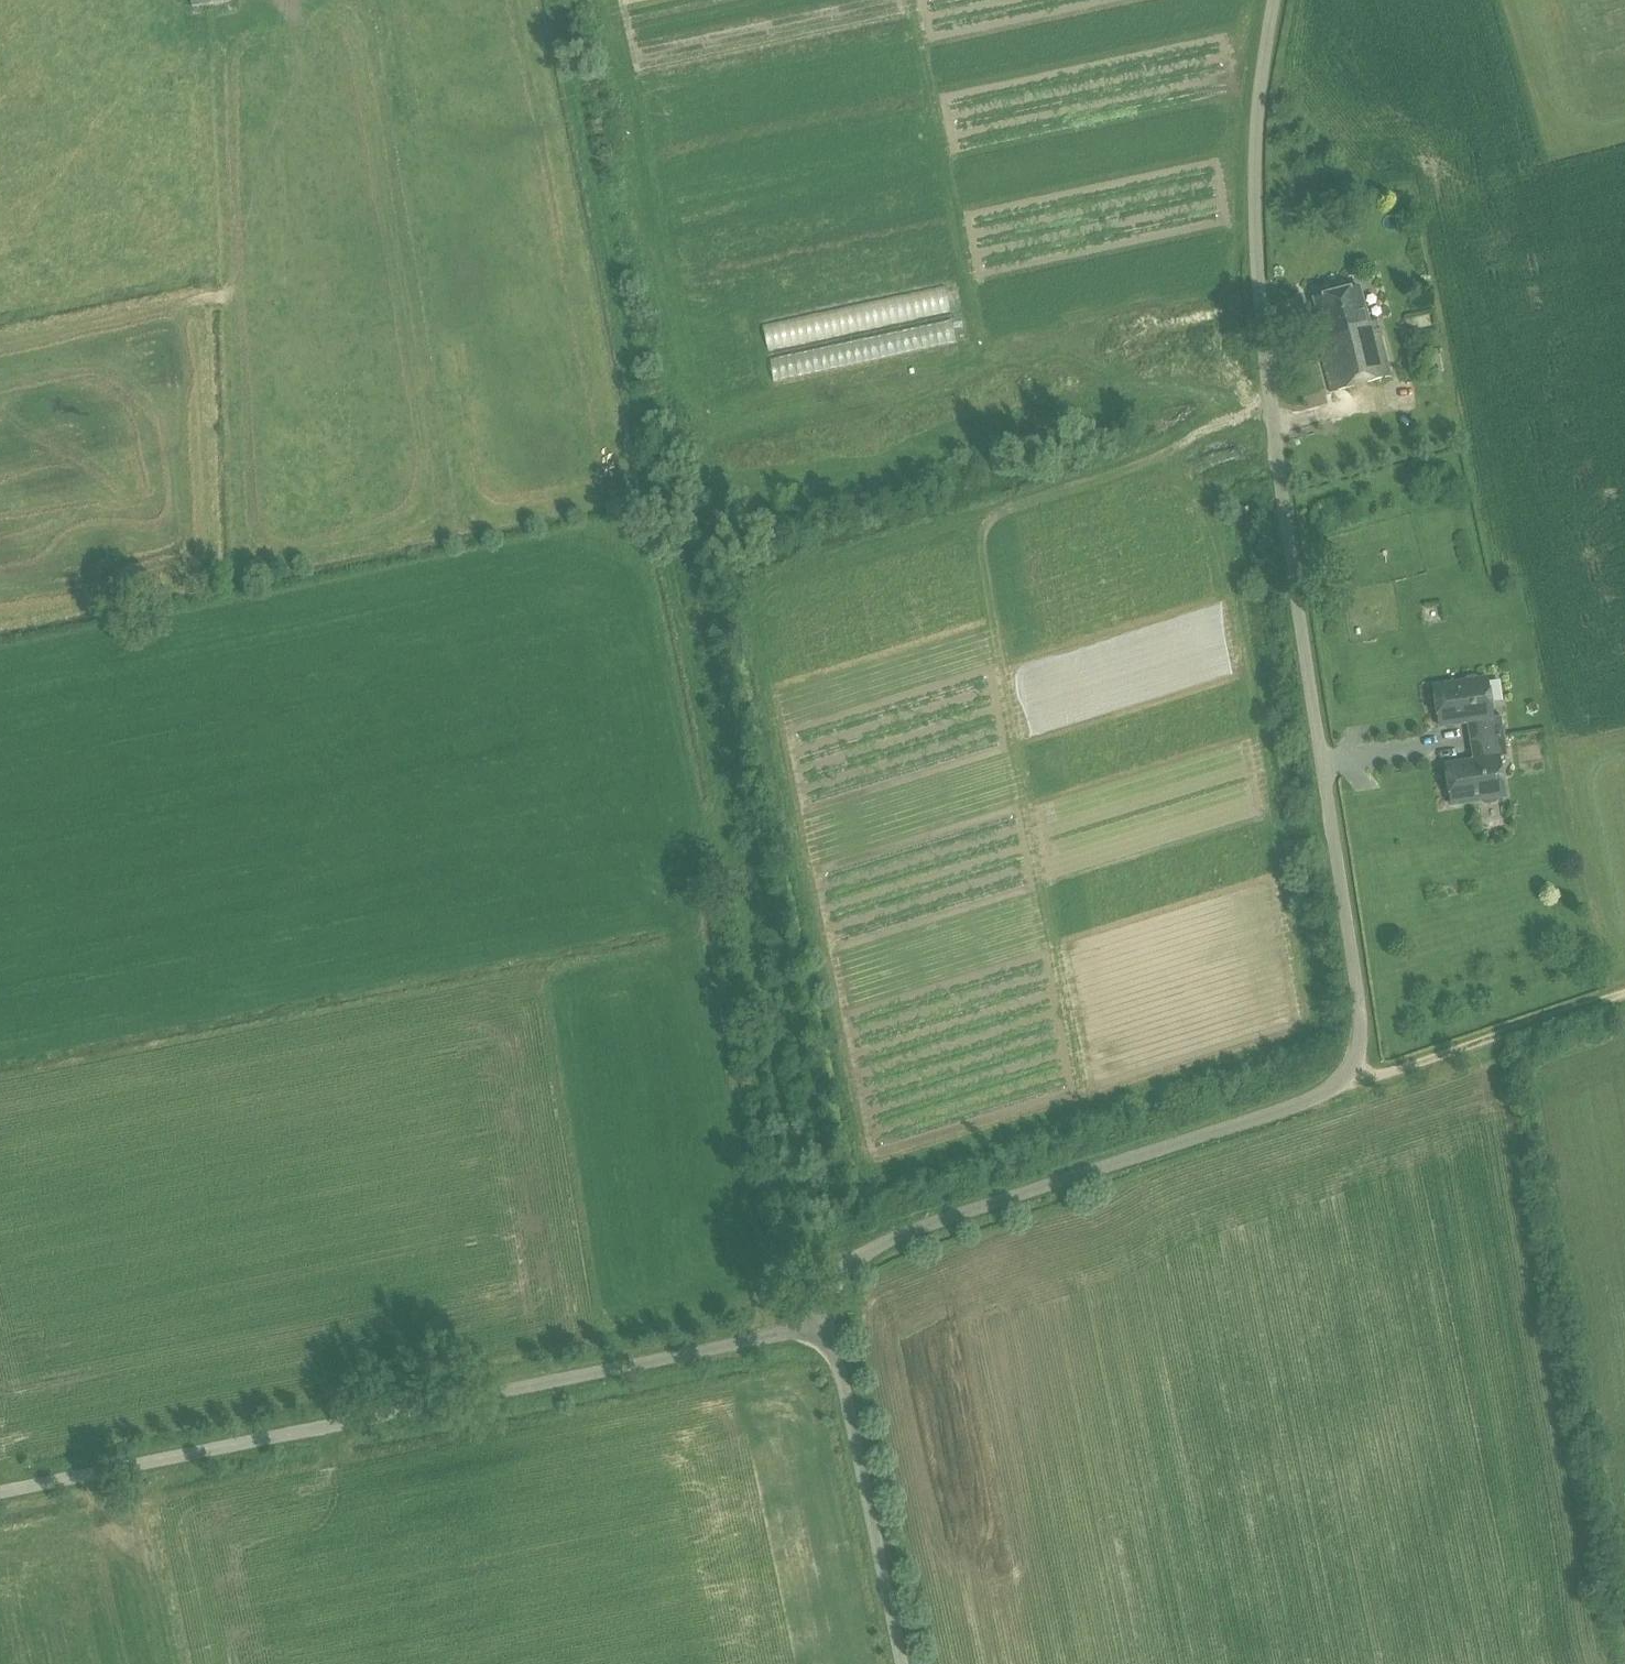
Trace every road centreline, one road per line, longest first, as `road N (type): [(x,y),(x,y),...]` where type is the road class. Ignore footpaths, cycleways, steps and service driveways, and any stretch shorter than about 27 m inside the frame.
road 1 (unclassified): [(823,1325),(826,1297),(867,1252),(1309,1100),(1341,1080),(1354,1048),(1357,1011),(1262,363),(1250,174),(1270,0)]
road 2 (unclassified): [(0,1490),(823,1325)]
road 3 (unclassified): [(900,1663),(823,1325)]

